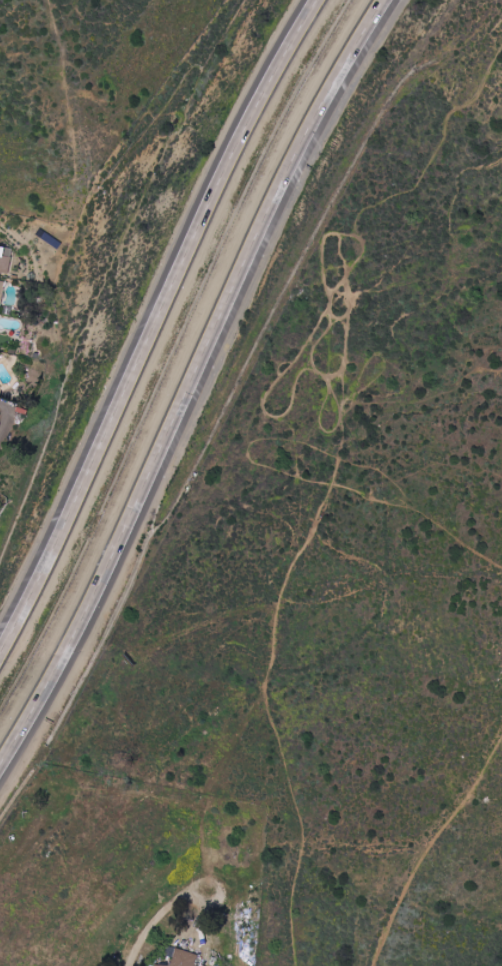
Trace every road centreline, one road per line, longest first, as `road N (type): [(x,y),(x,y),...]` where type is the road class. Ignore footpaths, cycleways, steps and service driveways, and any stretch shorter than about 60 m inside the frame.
road 1 (motorway): [(0,757),(60,655),(237,259),(379,0)]
road 2 (motorway): [(316,0),(203,200),(60,539),(0,650)]

